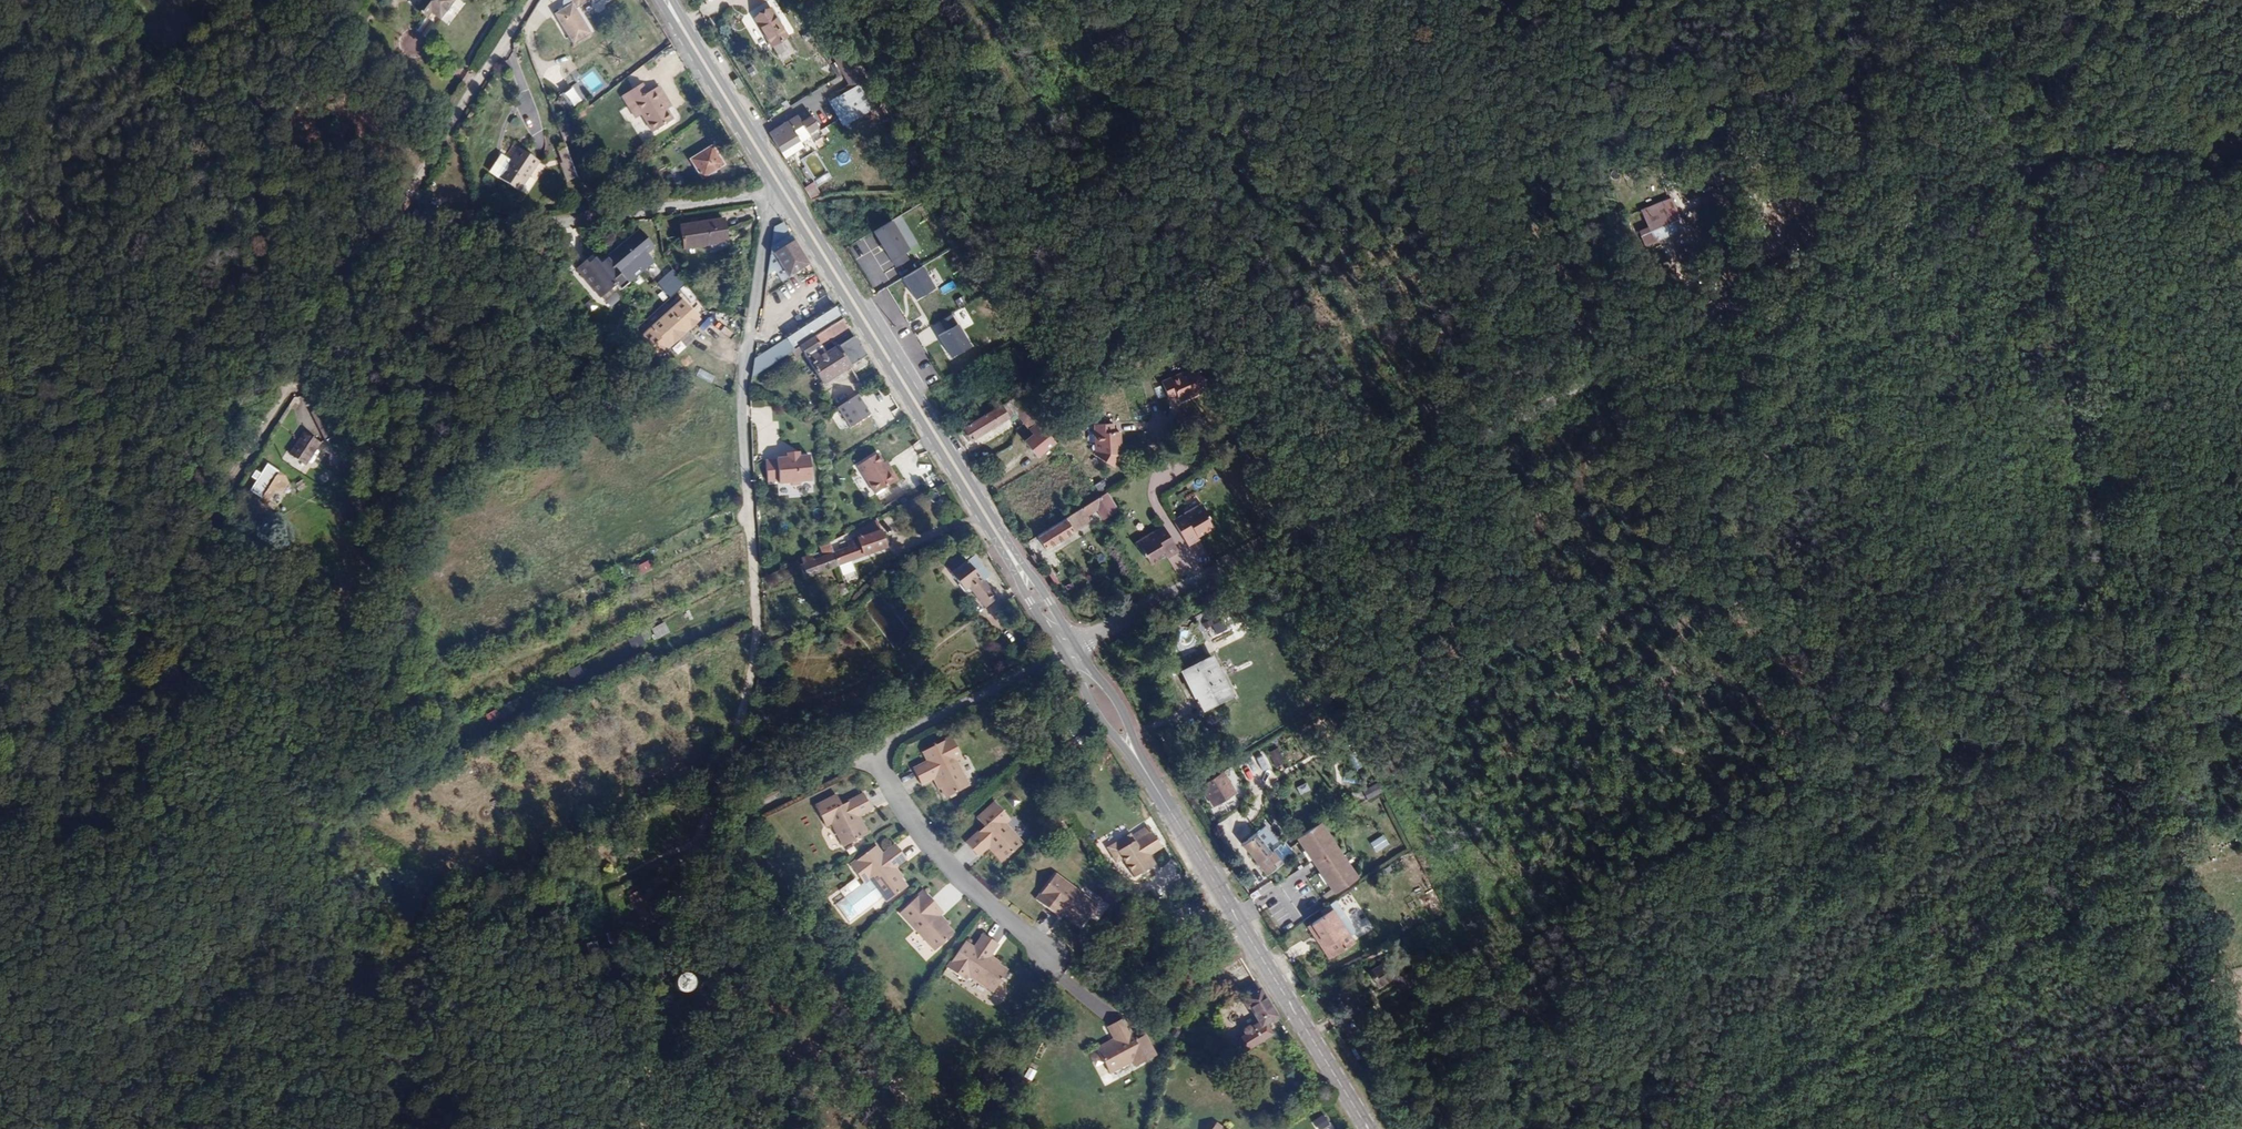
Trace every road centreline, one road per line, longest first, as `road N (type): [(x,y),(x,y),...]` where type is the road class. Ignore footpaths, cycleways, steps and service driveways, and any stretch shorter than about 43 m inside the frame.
road 1 (unclassified): [(1070,648),(2021,151)]
road 2 (unclassified): [(2021,151),(2215,1128)]
road 3 (residential): [(690,846),(756,669),(760,552),(737,410),(769,220),(788,193)]
road 4 (track): [(133,1128),(690,846)]
road 5 (secondary): [(1131,748),(1371,1128)]
road 6 (secondary): [(788,193),(999,540)]
road 7 (track): [(81,0),(370,259)]
road 8 (residential): [(370,259),(535,0)]
road 9 (track): [(652,1128),(655,1013),(690,846)]
road 10 (residential): [(788,193),(523,235)]
road 11 (residential): [(873,752),(937,857),(1043,944)]
road 12 (track): [(210,502),(67,699)]
road 13 (residential): [(873,752),(1070,648)]
road 14 (track): [(2139,747),(2154,687),(2192,640),(2241,553)]
road 15 (unclassified): [(2021,151),(2241,151)]
road 16 (secondary): [(674,12),(788,193)]
road 17 (residential): [(690,846),(873,752)]
road 18 (track): [(2021,151),(1937,68),(1914,0)]
road 19 (track): [(523,235),(370,259)]
road 20 (track): [(67,699),(0,802)]

